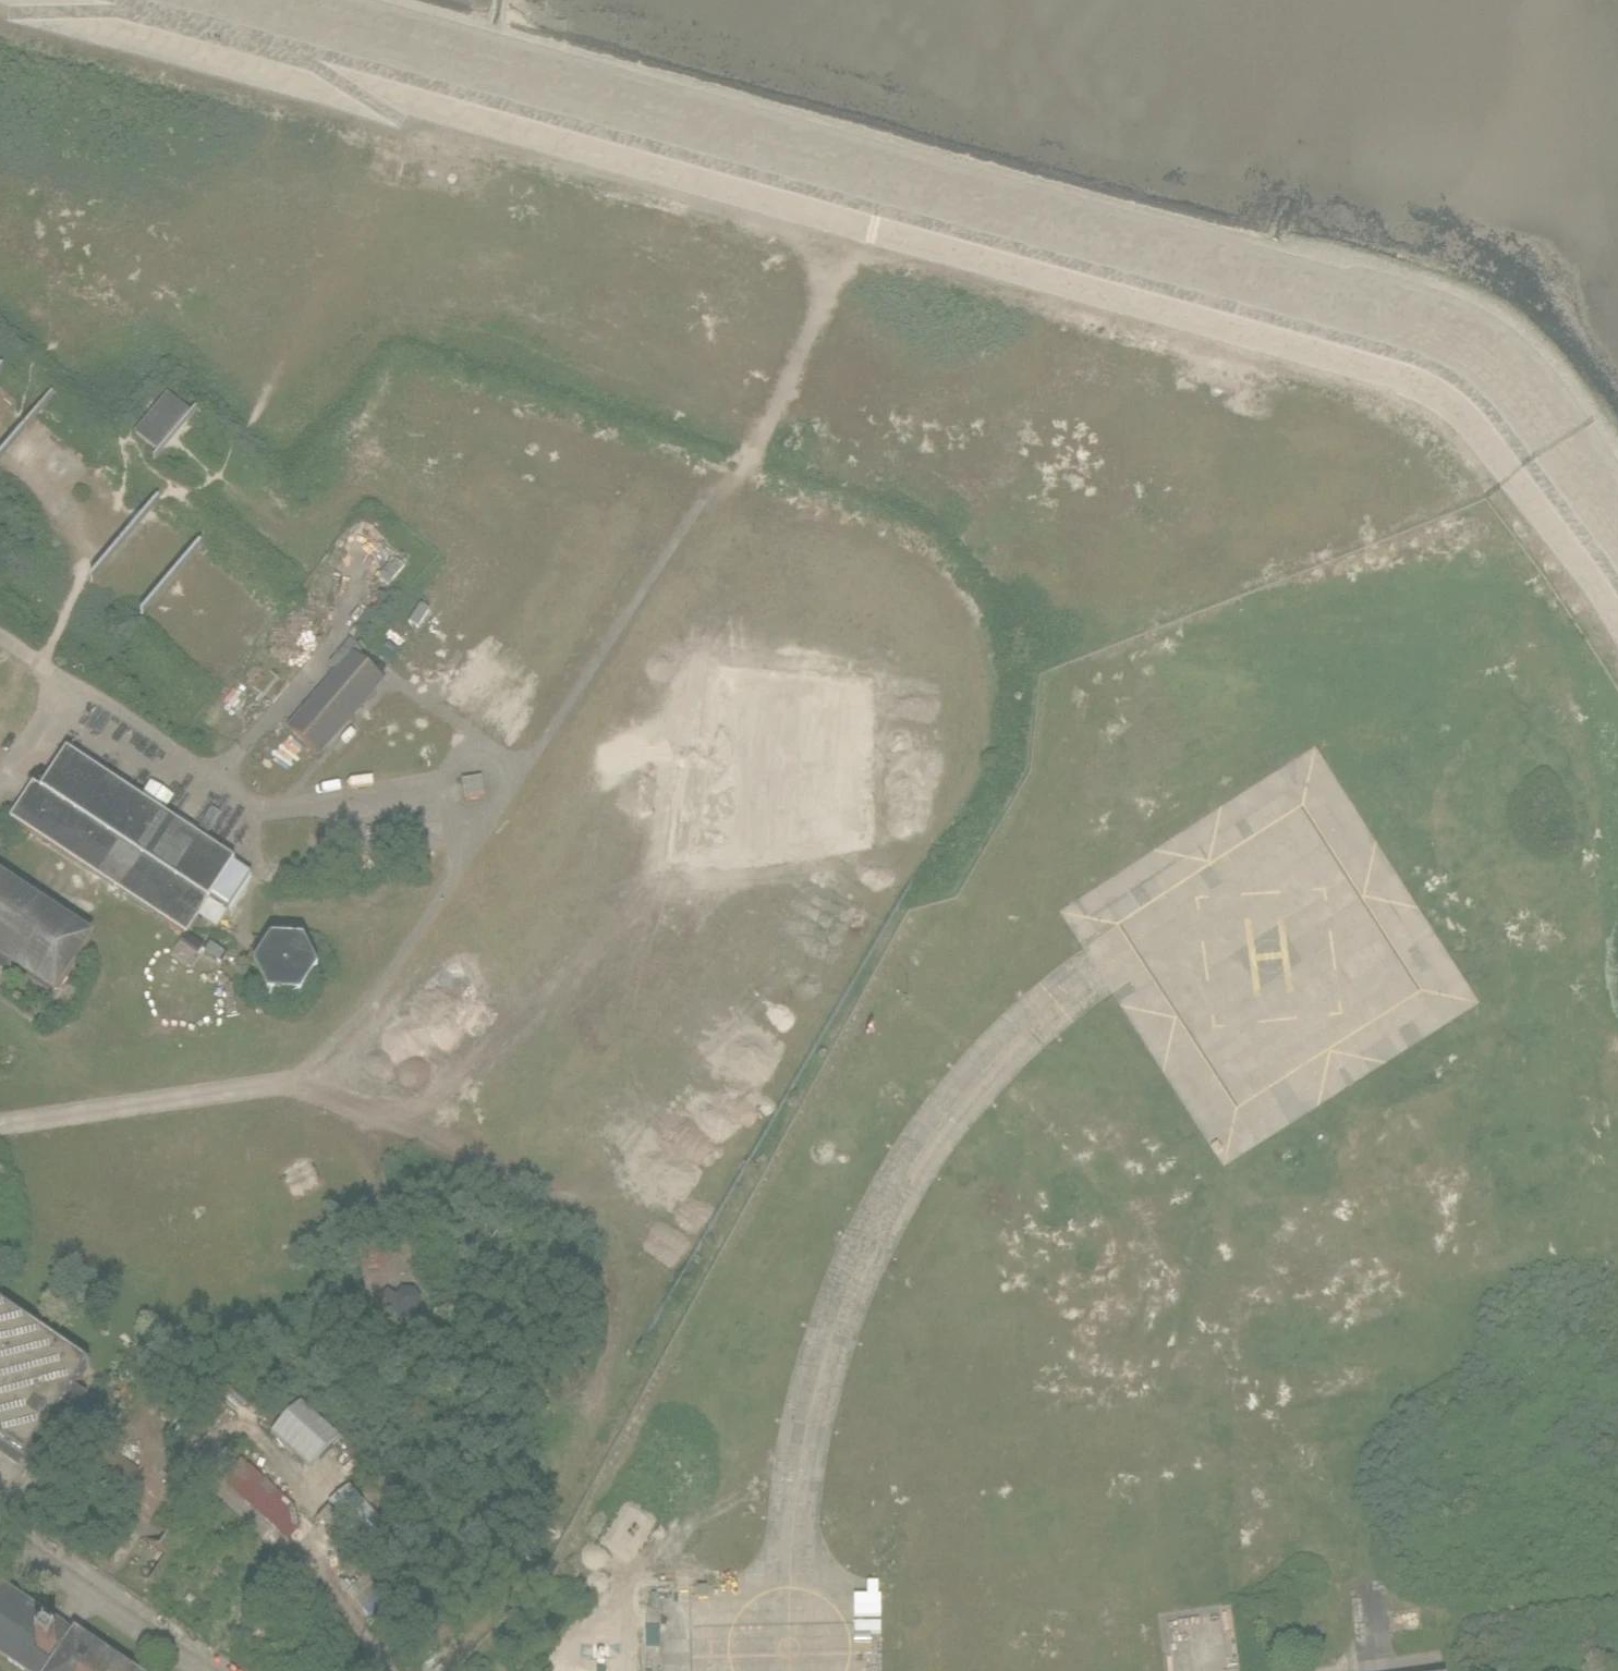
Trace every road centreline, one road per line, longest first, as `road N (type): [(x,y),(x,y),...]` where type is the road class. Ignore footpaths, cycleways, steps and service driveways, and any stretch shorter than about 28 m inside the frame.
road 1 (track): [(1617,596),(1533,460),(1486,402),(1441,370),(880,212),(308,64),(124,0)]
road 2 (track): [(1617,654),(1496,486),(1425,407),(874,255),(509,773)]

